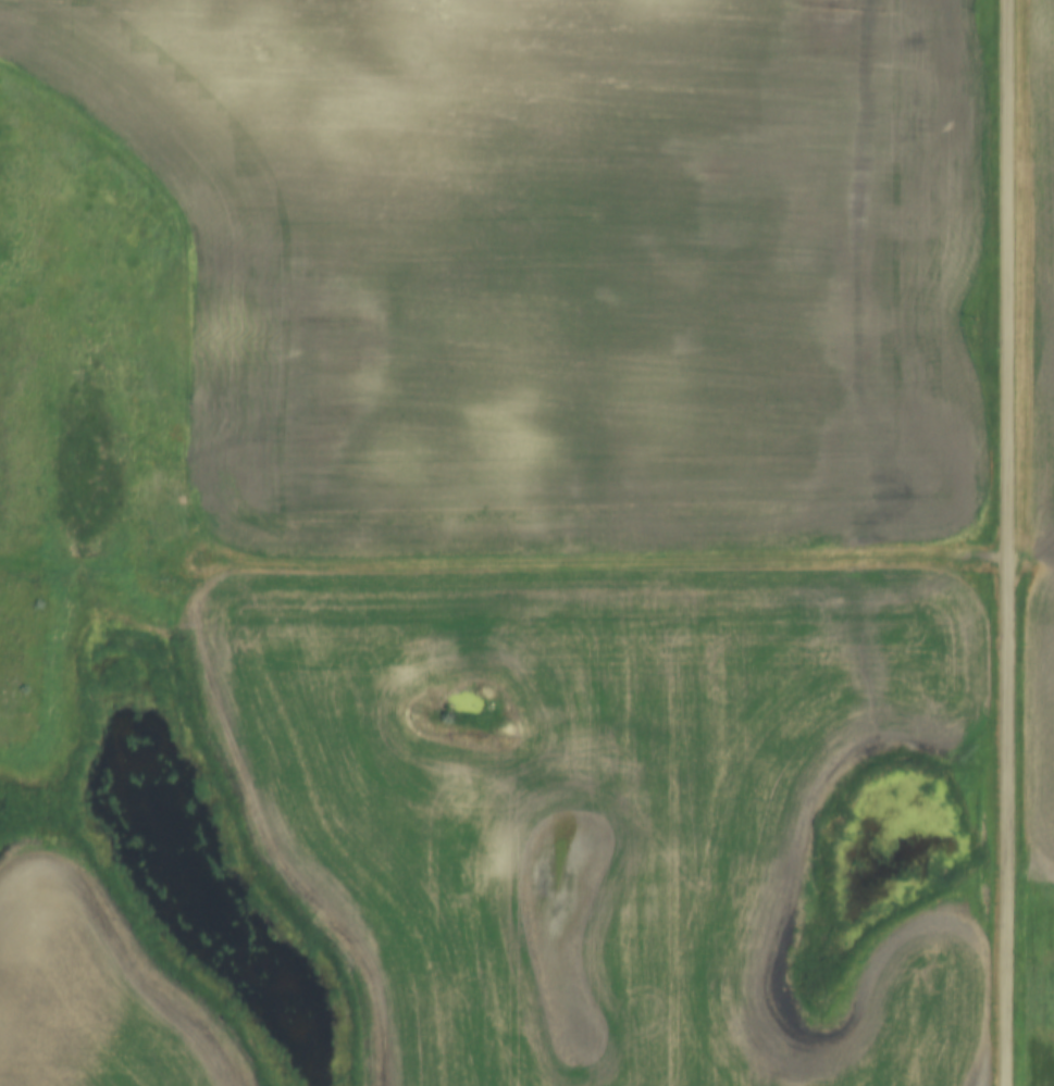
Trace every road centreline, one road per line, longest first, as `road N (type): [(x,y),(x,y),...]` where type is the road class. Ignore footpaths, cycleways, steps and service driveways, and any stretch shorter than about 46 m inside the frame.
road 1 (residential): [(1014,1085),(1014,0)]
road 2 (track): [(1015,557),(820,556),(578,575),(0,566)]

